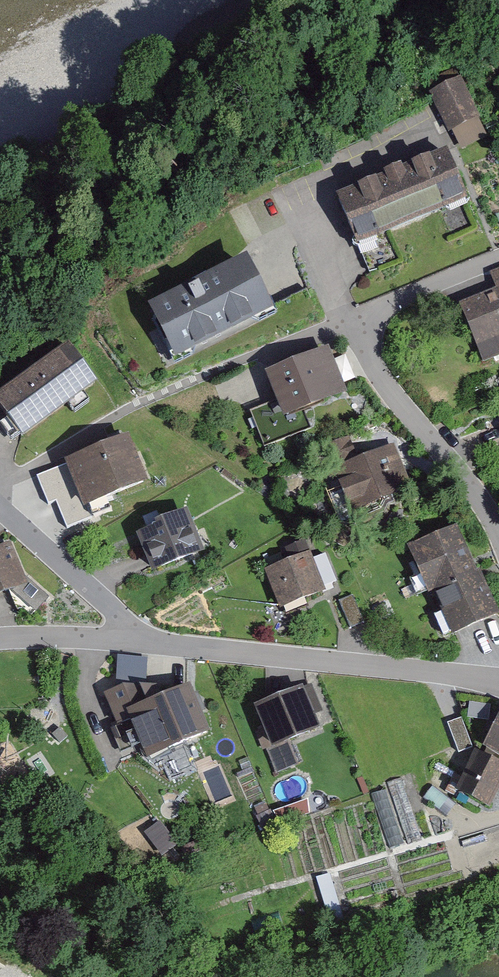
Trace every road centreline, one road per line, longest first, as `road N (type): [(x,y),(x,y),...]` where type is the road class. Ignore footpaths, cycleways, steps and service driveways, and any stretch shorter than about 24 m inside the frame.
road 1 (residential): [(498,678),(78,635),(0,635)]
road 2 (residential): [(498,543),(478,497),(361,350),(376,306),(498,253)]

